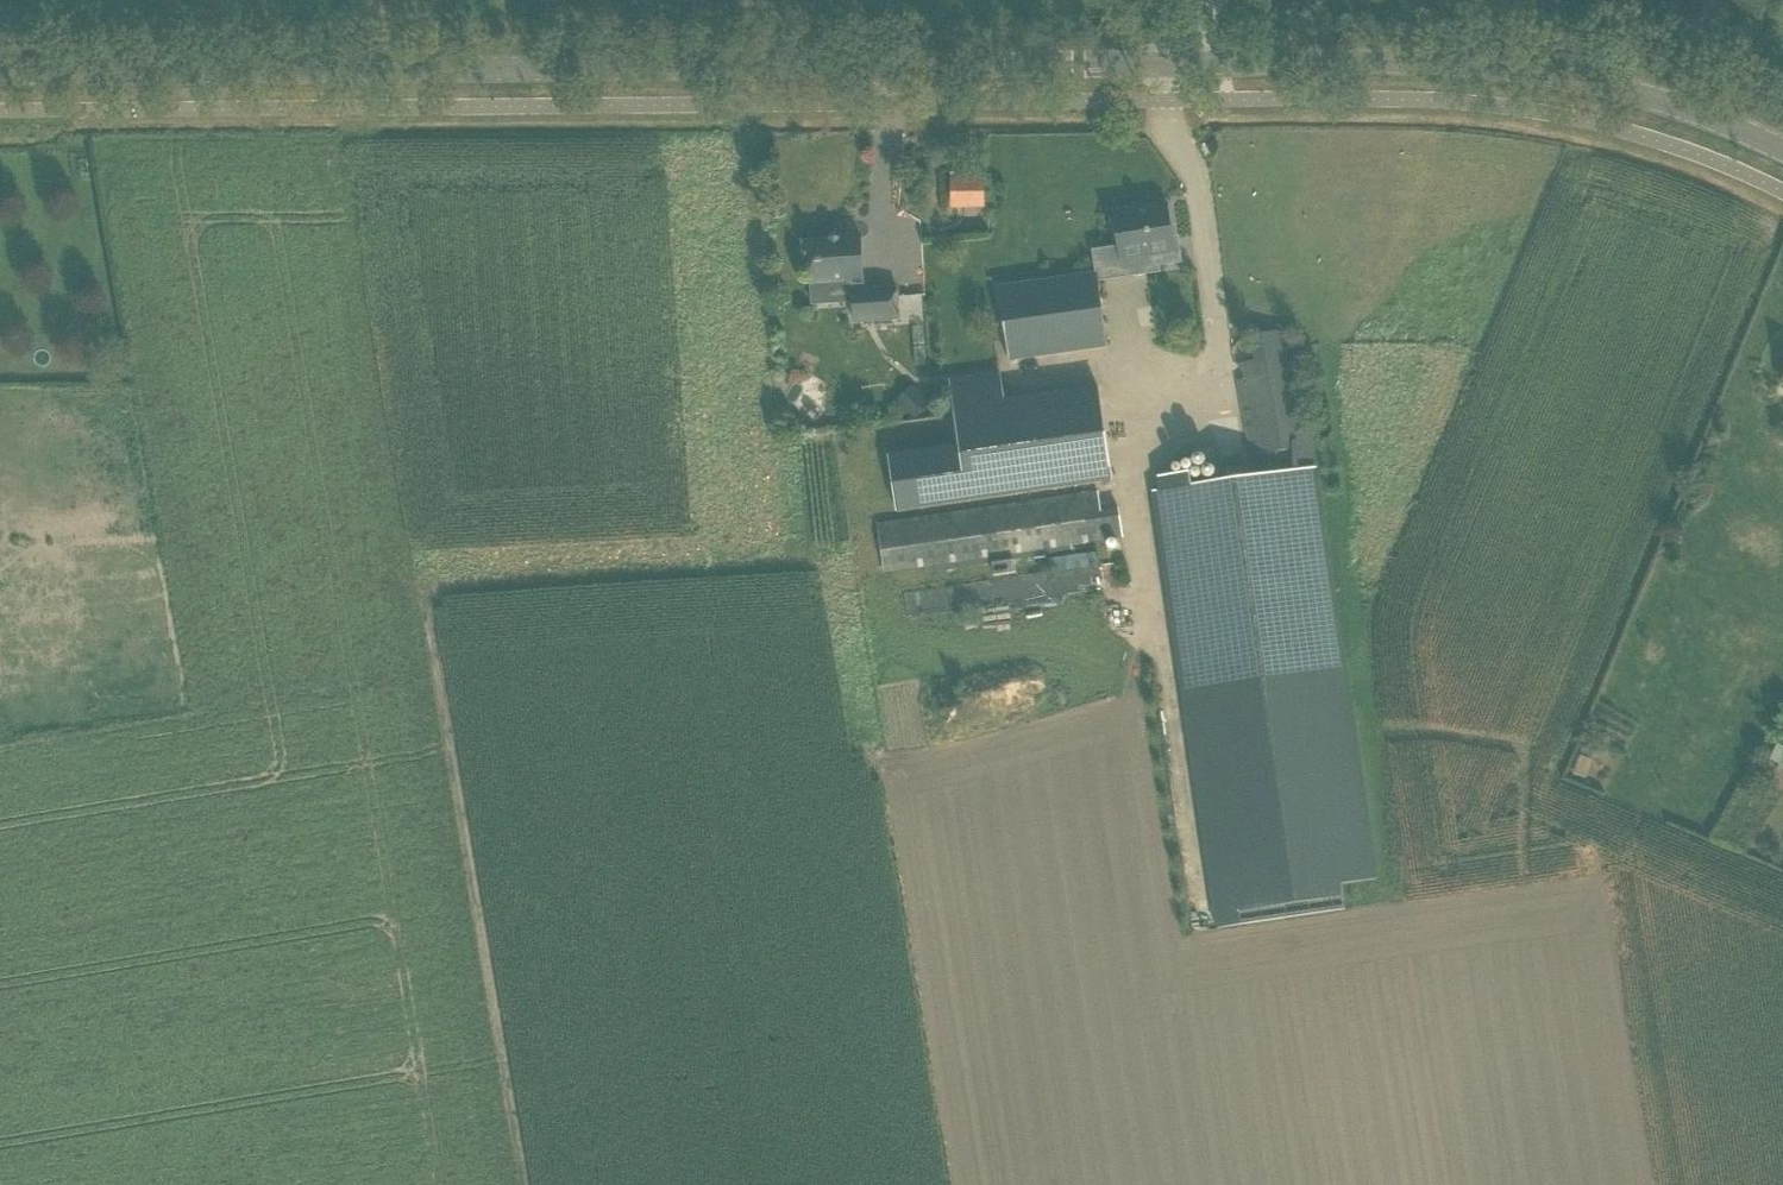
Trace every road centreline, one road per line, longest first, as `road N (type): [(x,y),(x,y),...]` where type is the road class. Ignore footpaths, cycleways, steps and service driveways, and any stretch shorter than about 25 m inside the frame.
road 1 (tertiary): [(1212,60),(0,69)]
road 2 (tertiary): [(1782,148),(1683,106),(1564,77),(1439,61),(1212,60)]

